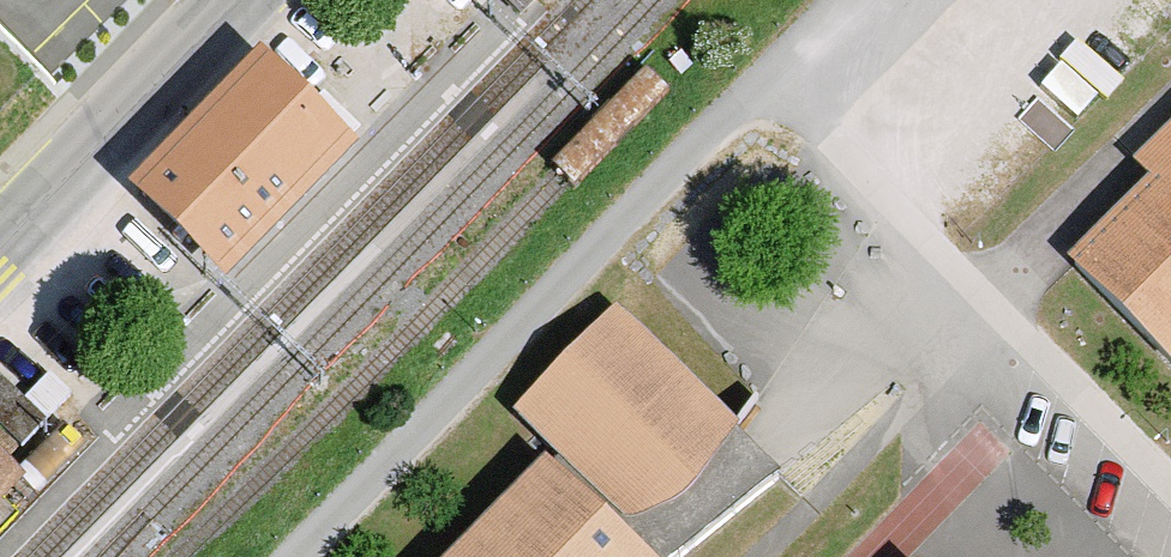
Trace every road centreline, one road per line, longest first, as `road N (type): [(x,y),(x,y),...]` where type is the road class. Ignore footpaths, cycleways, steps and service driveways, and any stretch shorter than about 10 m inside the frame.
road 1 (residential): [(293,556),(771,78)]
road 2 (residential): [(1170,486),(771,78)]
road 3 (tertiary): [(0,242),(229,0)]

